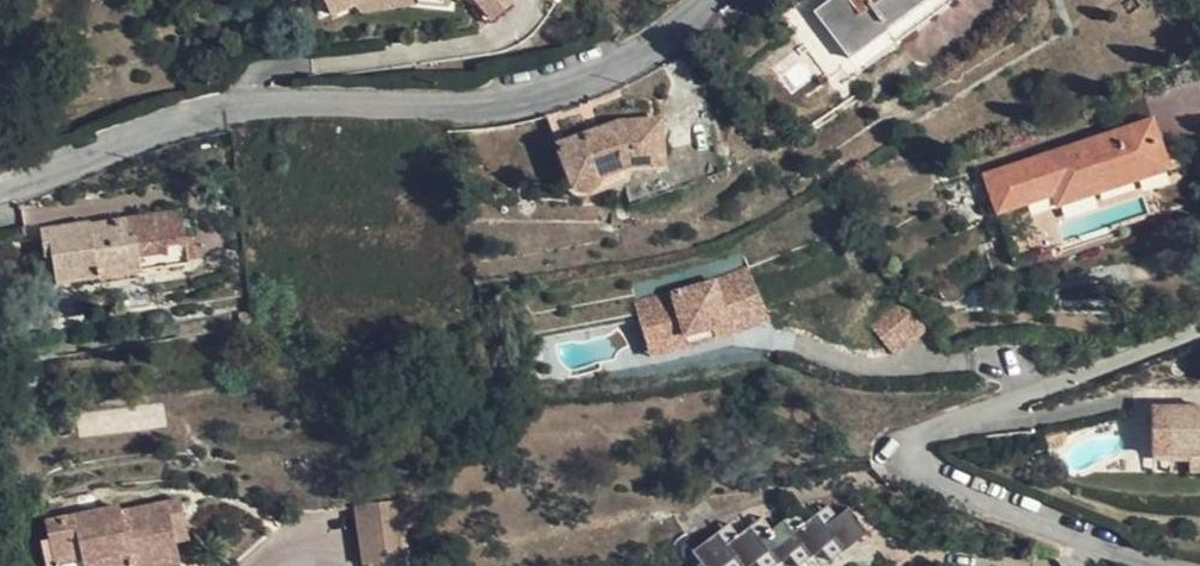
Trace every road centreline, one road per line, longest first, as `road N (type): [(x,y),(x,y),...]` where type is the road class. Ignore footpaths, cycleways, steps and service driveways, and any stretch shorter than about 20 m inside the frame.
road 1 (residential): [(0,184),(138,126),(236,105),(508,100),(583,79),(637,52),(703,0)]
road 2 (residential): [(1181,565),(992,494),(927,465),(911,447),(927,431),(1199,331)]

